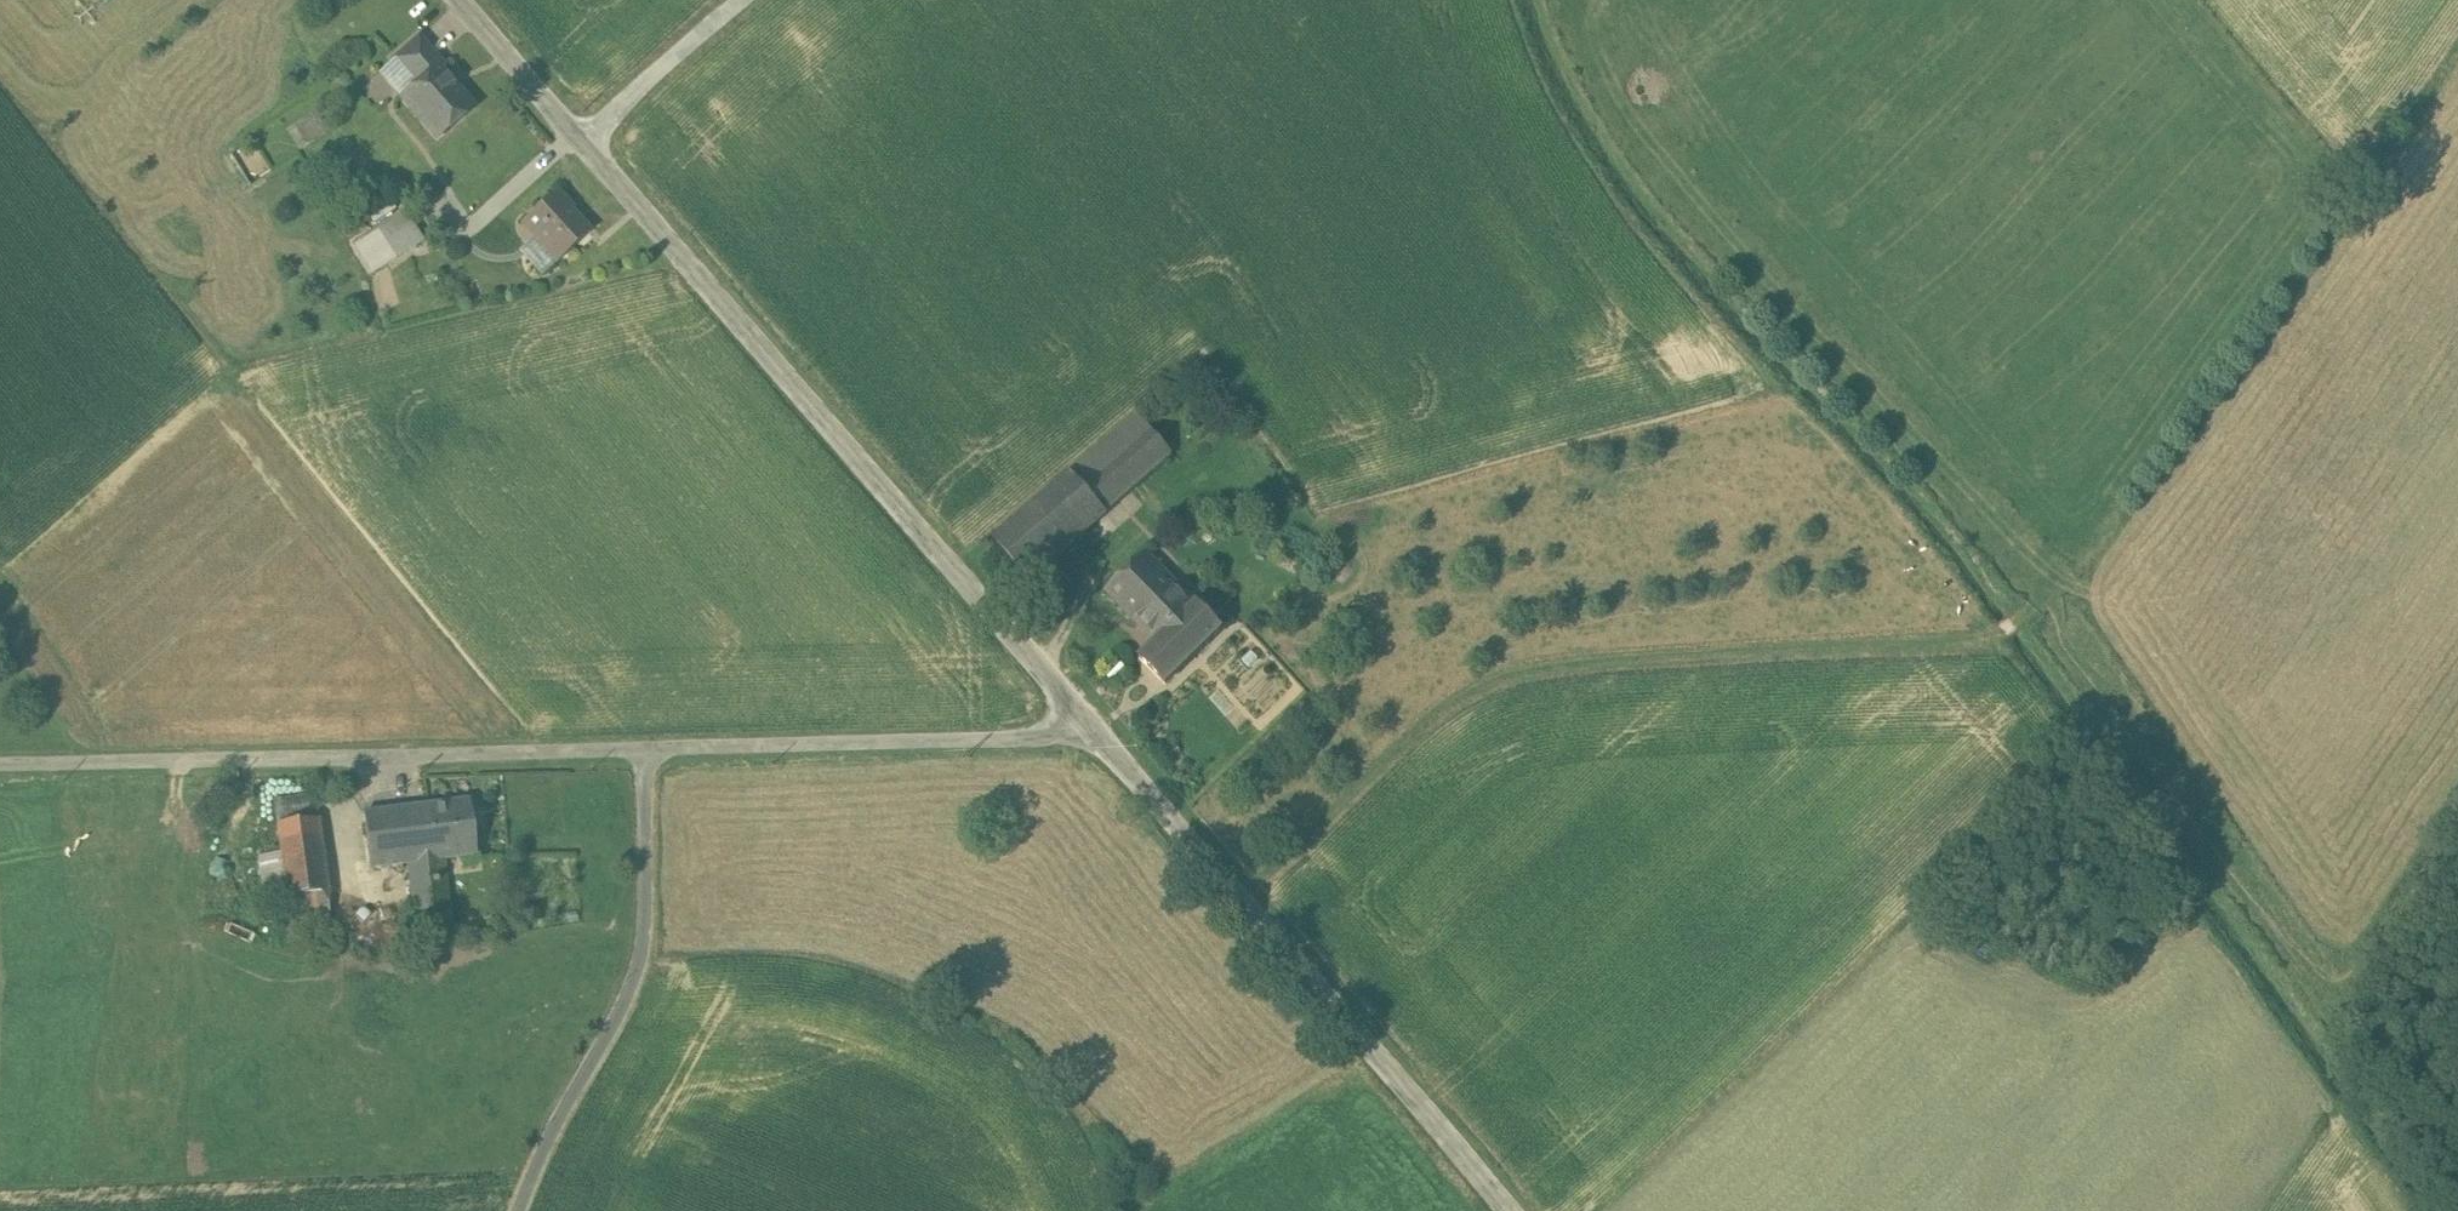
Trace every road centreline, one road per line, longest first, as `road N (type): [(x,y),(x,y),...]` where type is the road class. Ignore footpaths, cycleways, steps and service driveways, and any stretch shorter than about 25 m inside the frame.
road 1 (residential): [(0,763),(471,756),(1046,731),(1103,737)]
road 2 (unclassified): [(1103,737),(459,0)]
road 3 (track): [(1245,903),(1474,687),(1515,672),(1596,661),(1988,639),(2063,576)]
road 4 (unclassified): [(1510,1210),(1103,737)]

